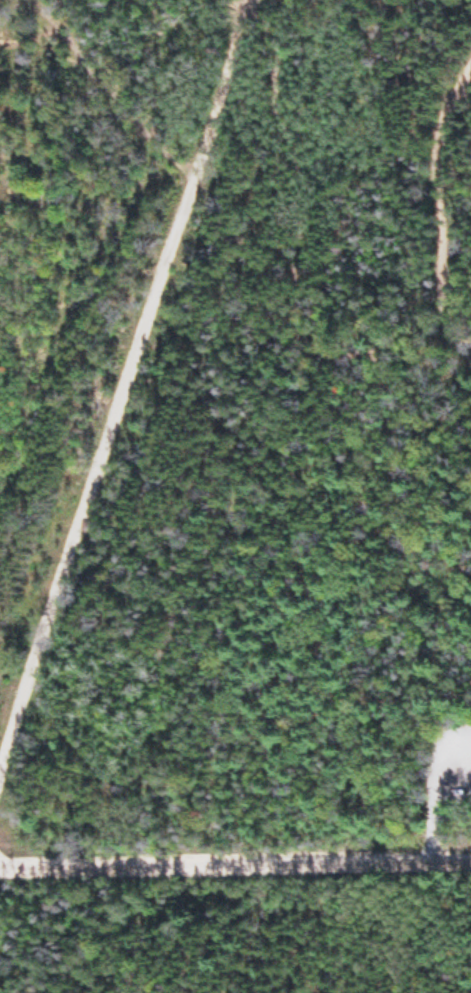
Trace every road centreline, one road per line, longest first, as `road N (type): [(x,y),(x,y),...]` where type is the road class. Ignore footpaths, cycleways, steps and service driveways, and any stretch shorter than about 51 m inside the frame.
road 1 (residential): [(0,810),(271,0)]
road 2 (residential): [(0,867),(470,857)]
road 3 (track): [(470,355),(454,339),(441,116),(470,63)]

